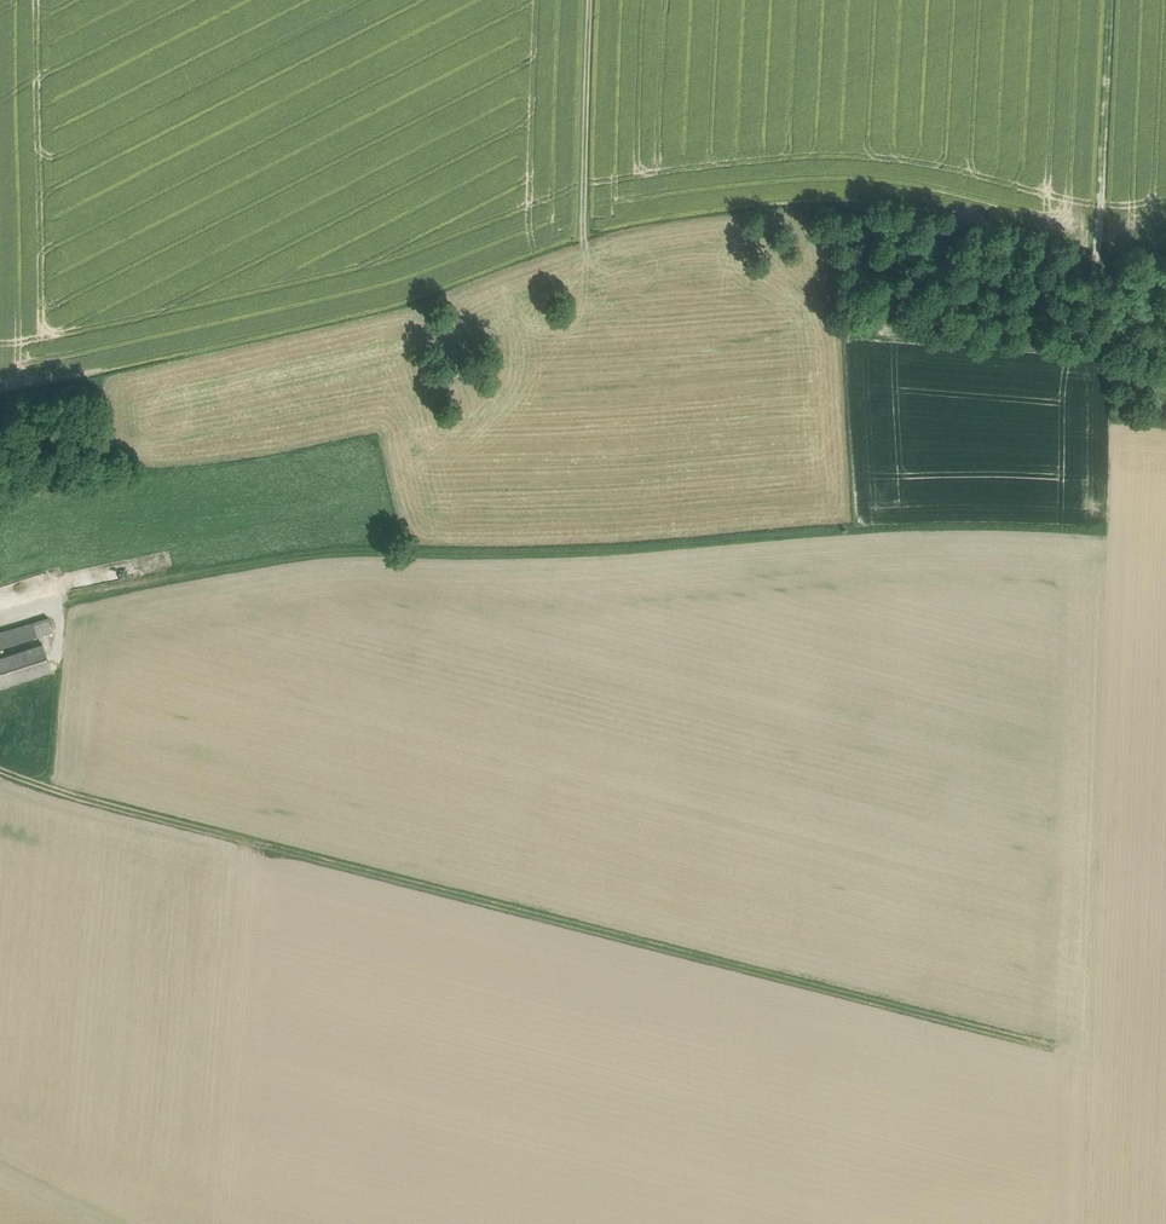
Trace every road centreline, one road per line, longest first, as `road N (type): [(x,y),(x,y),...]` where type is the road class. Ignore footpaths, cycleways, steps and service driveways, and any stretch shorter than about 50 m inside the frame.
road 1 (track): [(1110,0),(1106,363)]
road 2 (track): [(581,260),(589,0)]
road 3 (track): [(0,1154),(159,1223)]

